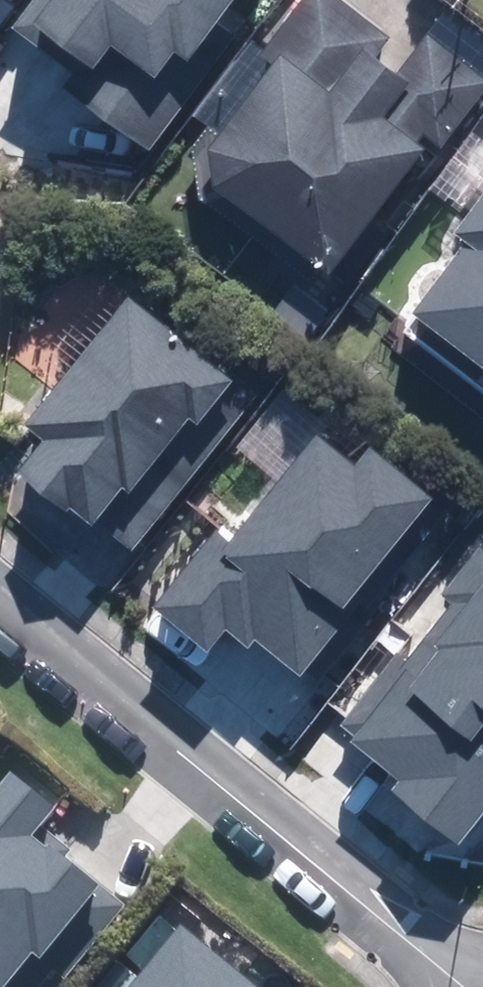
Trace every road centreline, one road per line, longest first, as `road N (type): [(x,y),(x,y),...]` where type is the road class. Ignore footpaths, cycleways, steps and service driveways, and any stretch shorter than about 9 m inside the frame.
road 1 (residential): [(0,597),(458,986)]

